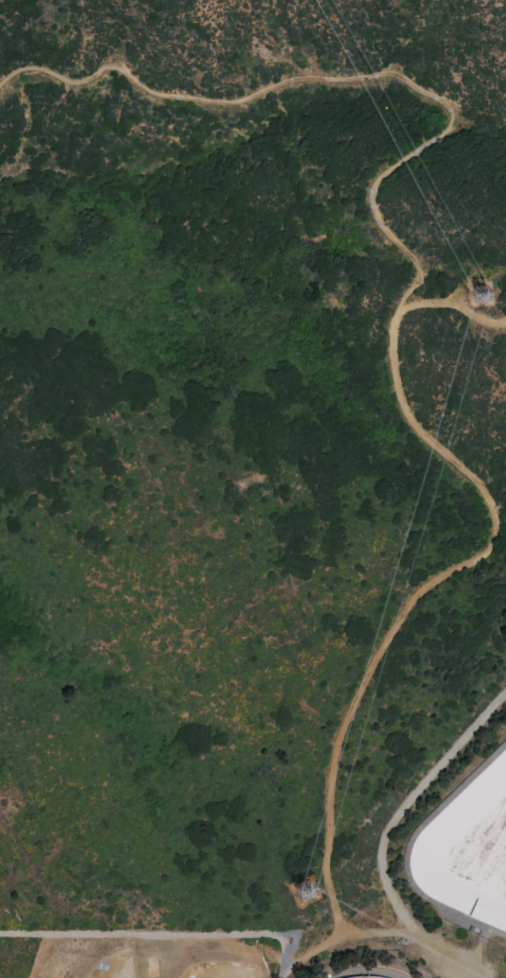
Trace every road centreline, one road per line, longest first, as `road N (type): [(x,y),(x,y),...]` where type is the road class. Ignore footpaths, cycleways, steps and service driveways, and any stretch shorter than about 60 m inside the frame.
road 1 (track): [(345,927),(327,878),(341,735),(405,611),(433,581),(482,554),(497,521),(480,484),(406,406),(393,335),(396,307),(417,266),(370,197),(393,165),(450,127),(451,109),(387,71),(293,78),(224,101),(158,95),(115,66),(87,81),(35,67),(0,83)]
road 2 (track): [(0,929),(273,930),(286,964)]
road 3 (track): [(412,939),(385,872),(384,833),(413,789),(505,693)]
road 4 (track): [(451,949),(353,925),(289,959),(278,977)]

